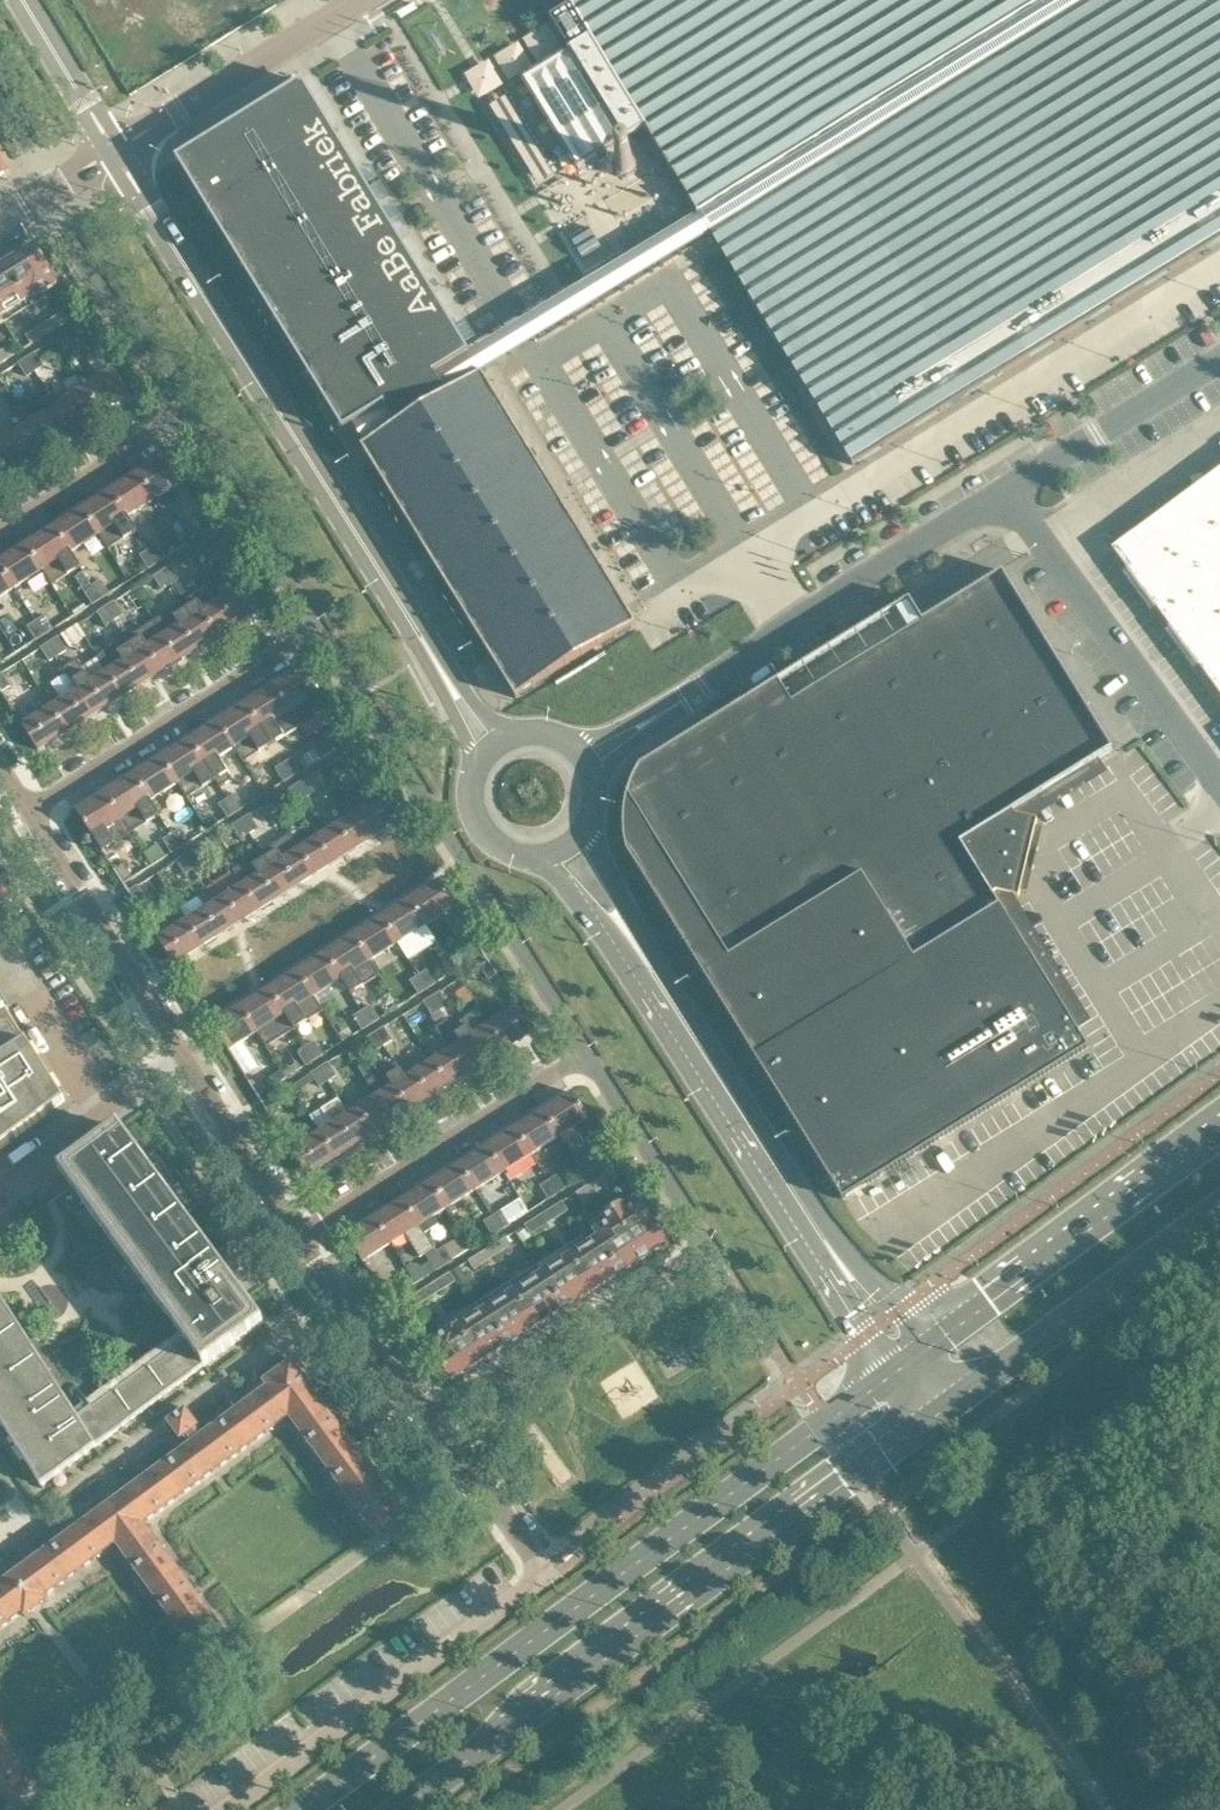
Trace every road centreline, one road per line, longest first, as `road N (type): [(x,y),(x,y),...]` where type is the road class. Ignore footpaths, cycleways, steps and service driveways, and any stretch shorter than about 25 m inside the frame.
road 1 (secondary): [(910,1364),(322,1809)]
road 2 (unclassified): [(492,746),(119,152)]
road 3 (secondary): [(402,1809),(943,1410)]
road 4 (unclassified): [(568,845),(910,1364)]
road 5 (residential): [(434,1421),(712,1243),(587,1047)]
road 6 (residential): [(587,1047),(321,628)]
road 7 (unclassified): [(589,758),(1006,490)]
road 8 (residential): [(222,1809),(542,1572)]
road 9 (secondary): [(1219,1132),(910,1364)]
road 10 (unclassified): [(1219,782),(1006,490)]
road 11 (residential): [(28,811),(321,628)]
road 12 (secondary): [(943,1410),(1219,1207)]
road 13 (residential): [(587,1047),(300,1234)]
road 14 (unclassified): [(119,152),(366,0)]
road 15 (residential): [(28,811),(181,1052)]
road 16 (residential): [(321,628),(182,411)]
road 17 (residential): [(182,411),(50,190)]
road 18 (unclassified): [(1006,490),(1219,359)]
road 19 (residential): [(300,1234),(434,1421)]
road 20 (unclassified): [(0,1185),(181,1052)]
road 21 (residential): [(181,1052),(300,1234)]
road 22 (residential): [(182,411),(0,528)]
road 23 (residential): [(434,1421),(542,1572)]
road 24 (unclassified): [(492,746),(474,778),(487,831),(518,852),(568,845)]
road 25 (unclassified): [(119,152),(26,0)]

